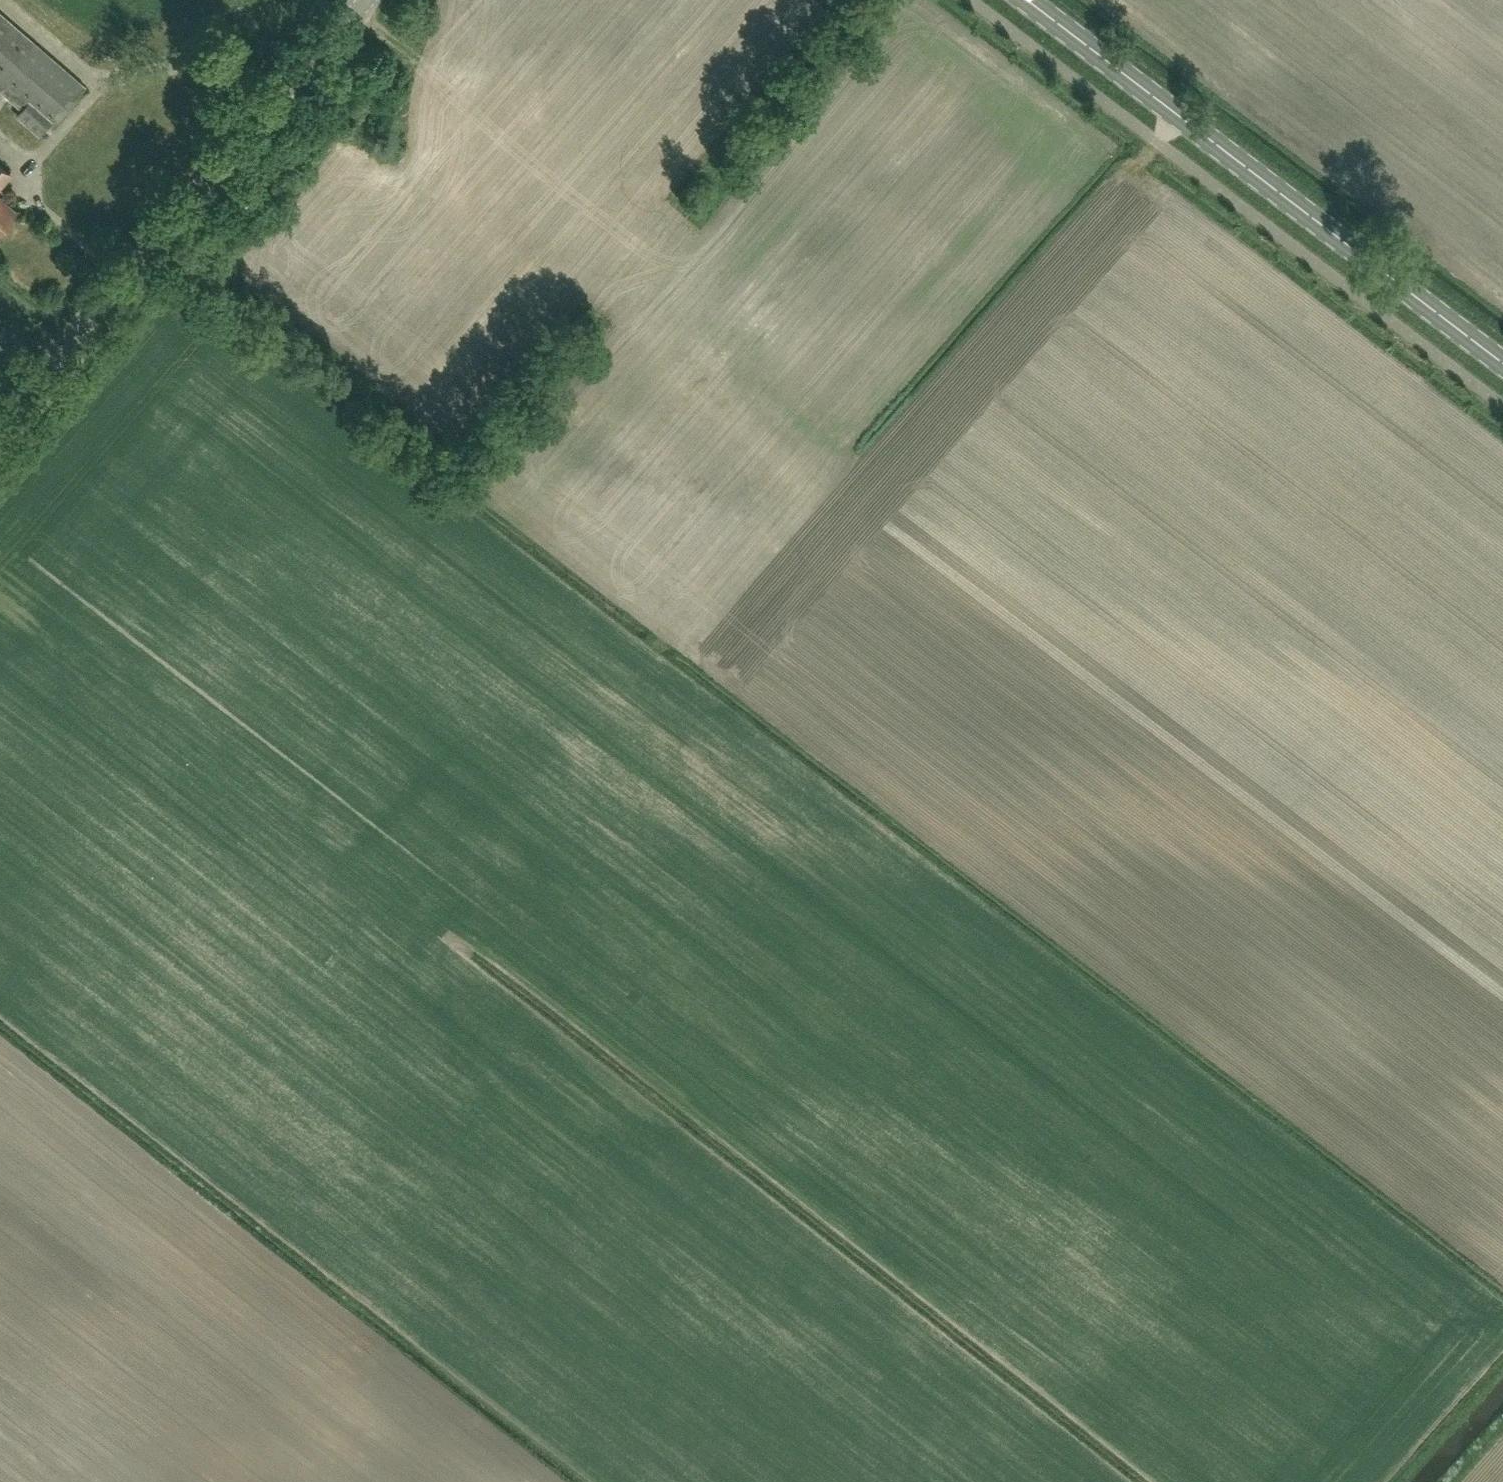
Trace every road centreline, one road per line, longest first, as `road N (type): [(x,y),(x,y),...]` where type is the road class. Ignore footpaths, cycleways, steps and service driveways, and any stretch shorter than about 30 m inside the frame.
road 1 (tertiary): [(1502,362),(1026,0)]
road 2 (tertiary): [(0,411),(364,0)]

